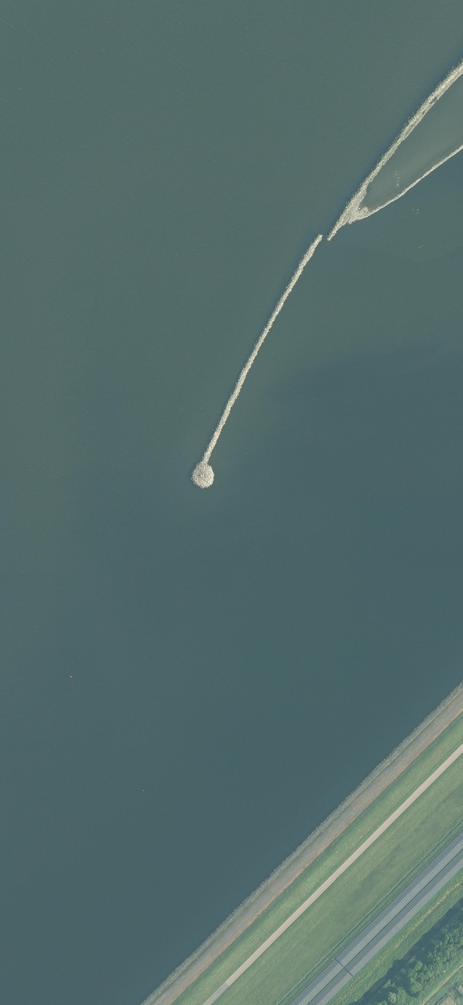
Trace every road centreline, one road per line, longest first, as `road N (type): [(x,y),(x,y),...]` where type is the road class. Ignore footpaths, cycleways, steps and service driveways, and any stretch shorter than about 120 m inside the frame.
road 1 (tertiary): [(207,1004),(462,748)]

